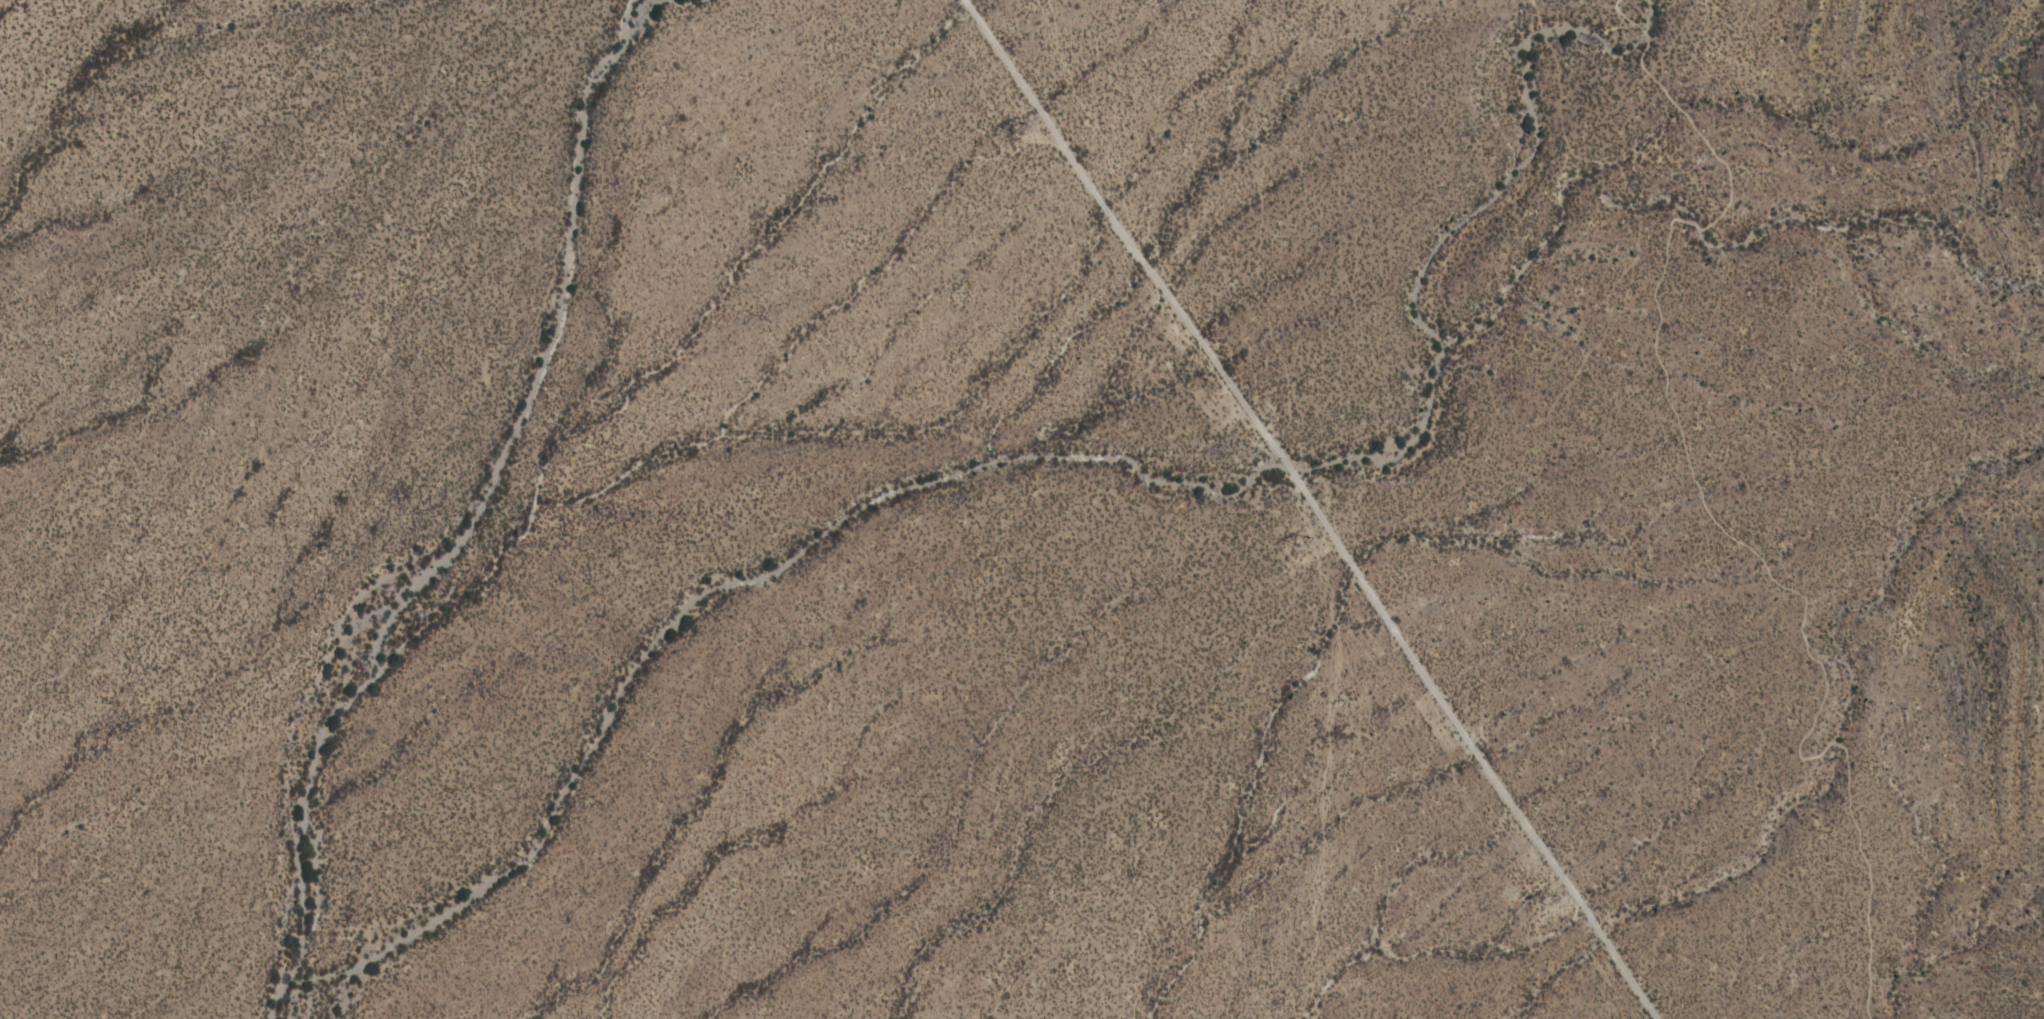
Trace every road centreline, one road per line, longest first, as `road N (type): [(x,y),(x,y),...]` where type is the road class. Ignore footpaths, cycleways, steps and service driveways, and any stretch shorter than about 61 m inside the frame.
road 1 (track): [(1664,1018),(958,0)]

